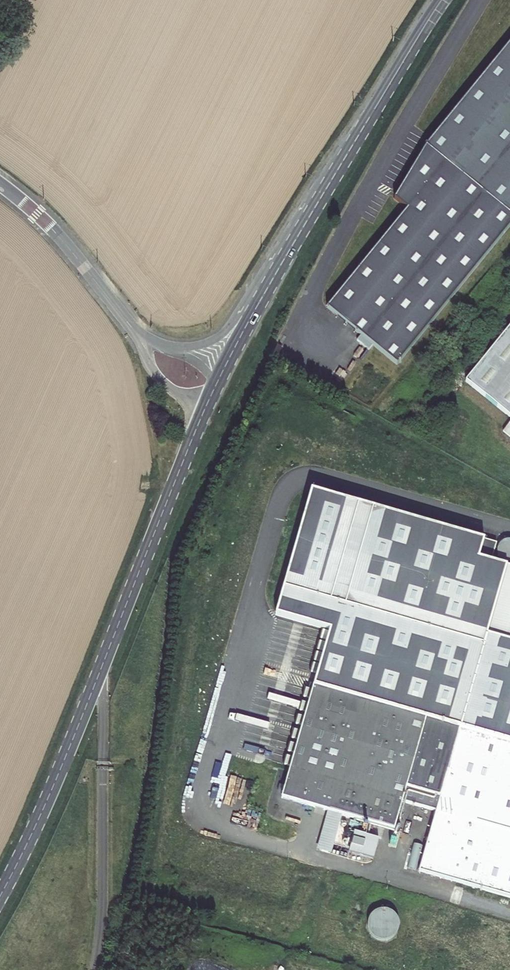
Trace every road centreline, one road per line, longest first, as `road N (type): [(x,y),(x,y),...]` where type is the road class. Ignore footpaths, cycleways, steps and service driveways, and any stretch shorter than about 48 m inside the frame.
road 1 (secondary): [(204,411),(0,897)]
road 2 (secondary): [(220,376),(442,0)]
road 3 (tertiary): [(0,184),(58,235),(122,316)]
road 4 (tertiary): [(122,316),(161,380),(204,411)]

